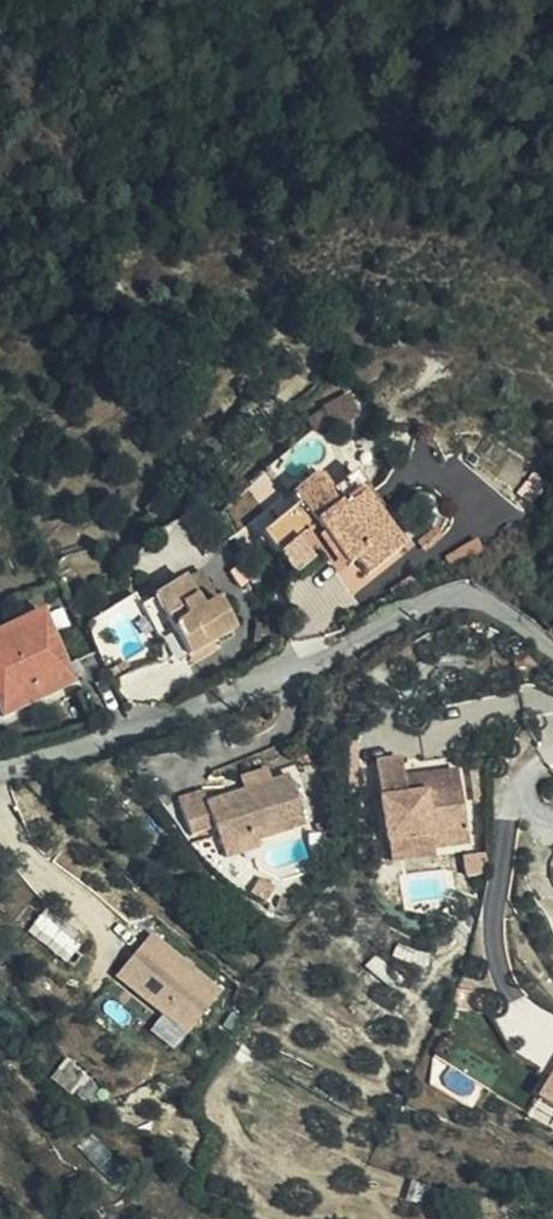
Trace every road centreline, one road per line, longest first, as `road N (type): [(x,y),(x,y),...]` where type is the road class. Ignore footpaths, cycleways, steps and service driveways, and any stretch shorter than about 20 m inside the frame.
road 1 (residential): [(552,657),(457,602),(389,620),(304,676),(0,773)]

